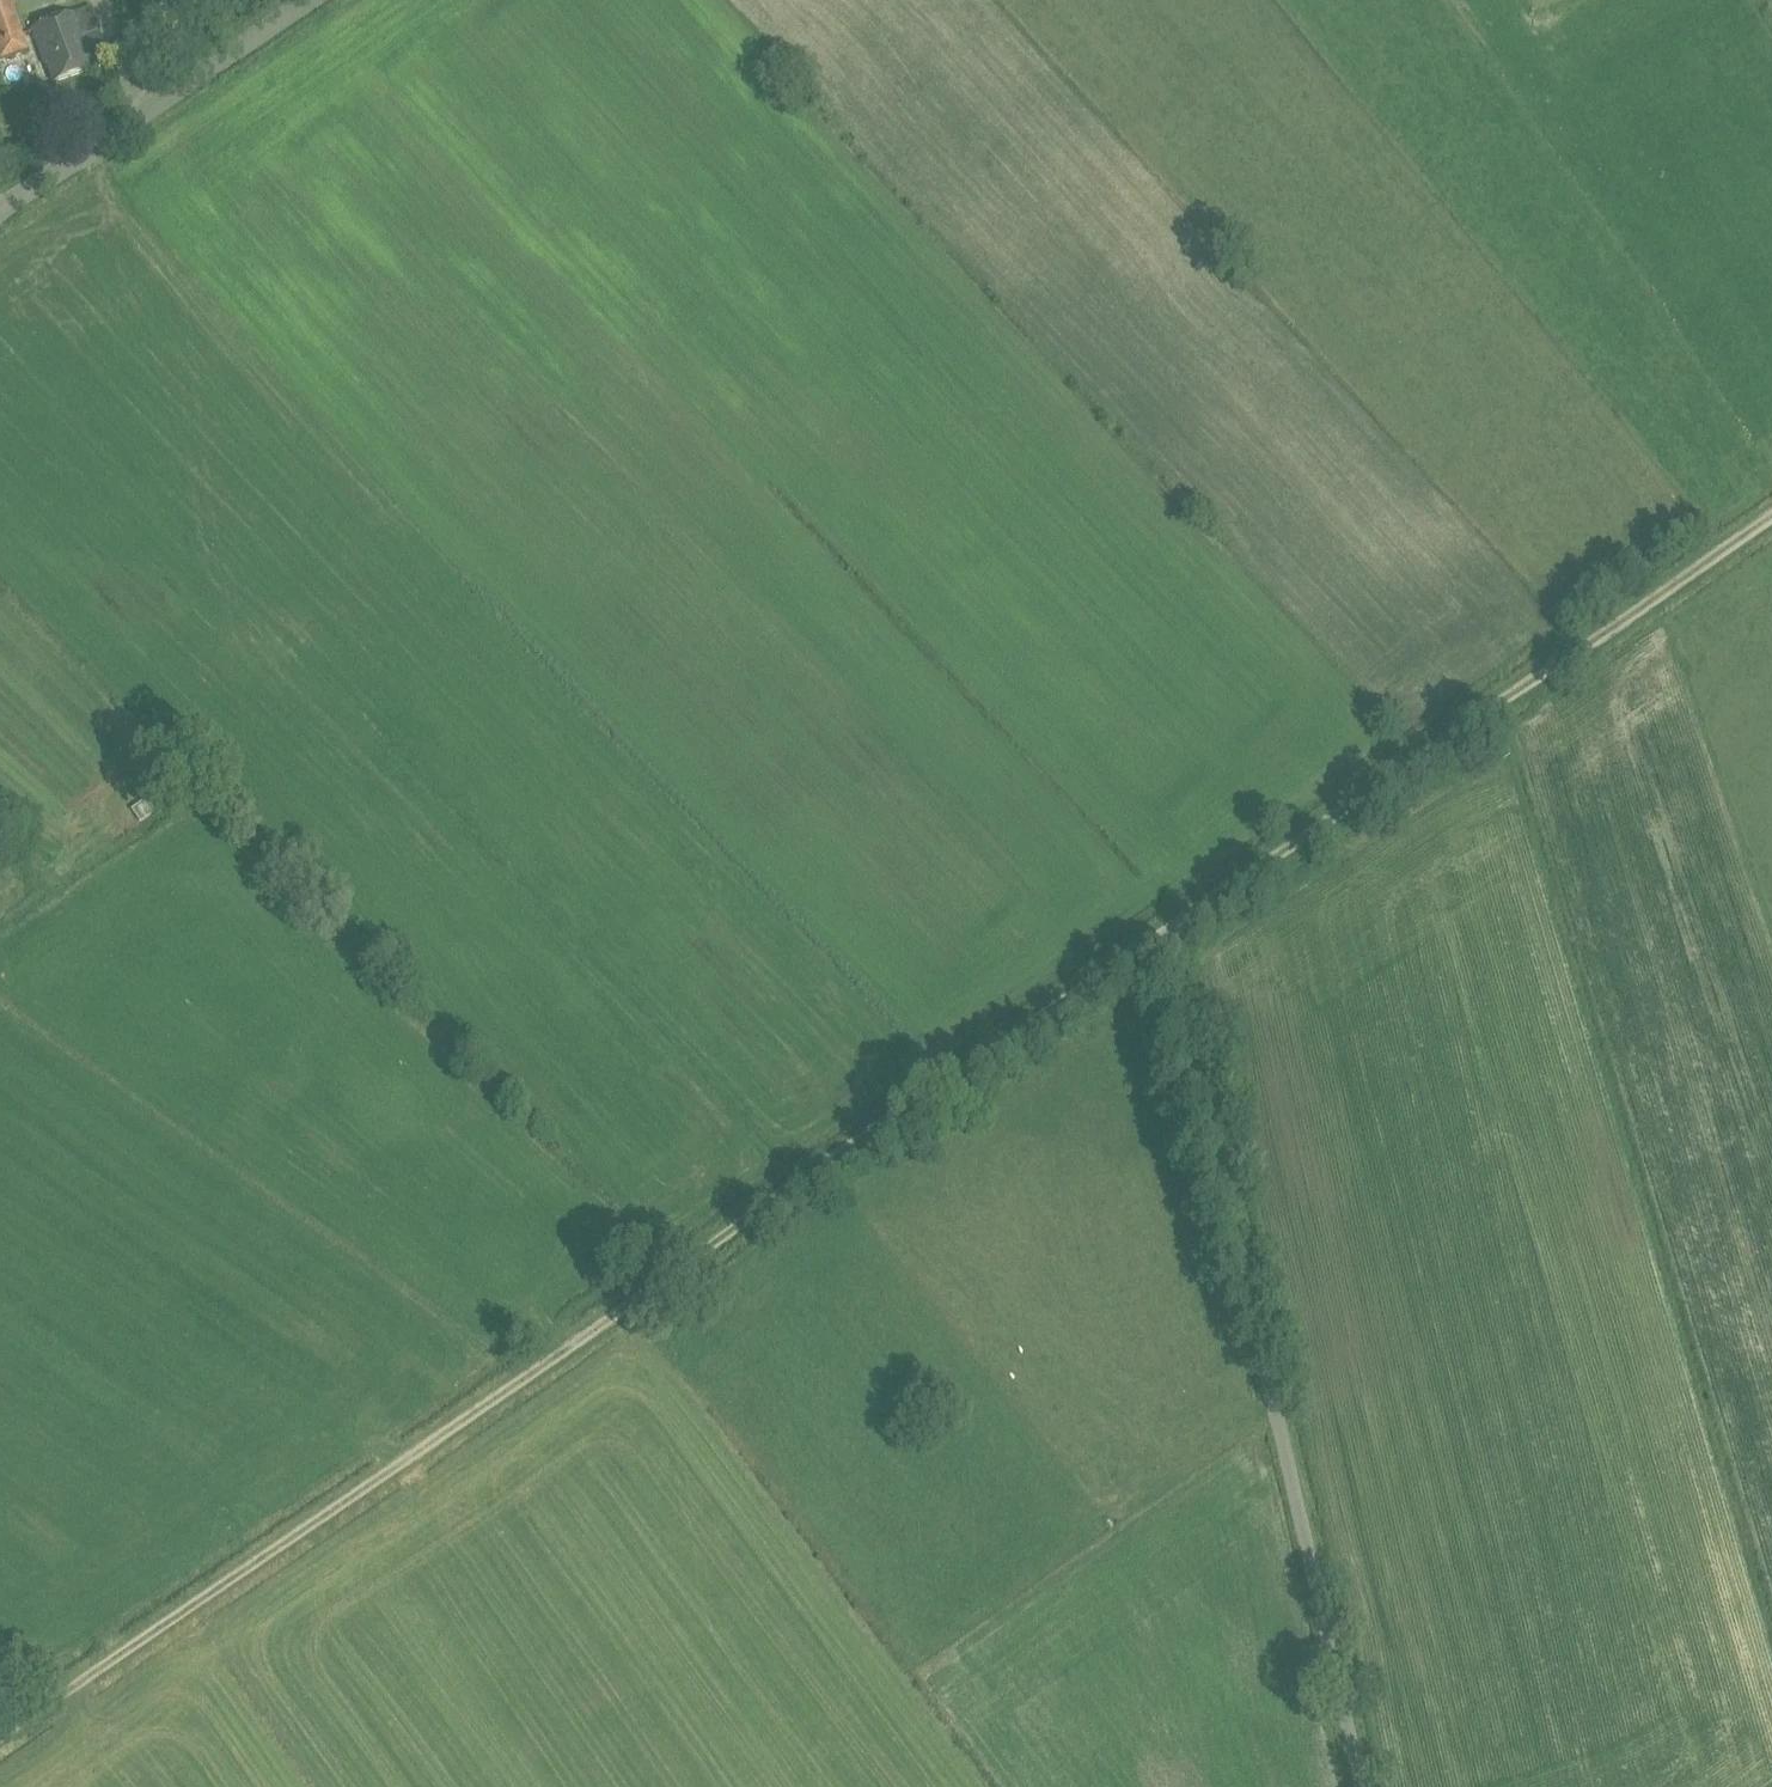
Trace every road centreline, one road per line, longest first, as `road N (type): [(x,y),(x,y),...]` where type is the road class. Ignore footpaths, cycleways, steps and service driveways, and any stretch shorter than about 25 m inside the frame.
road 1 (track): [(0,1736),(1771,521)]
road 2 (unclassified): [(1362,1786),(1178,982),(1158,936)]
road 3 (unclassified): [(0,209),(308,0)]

